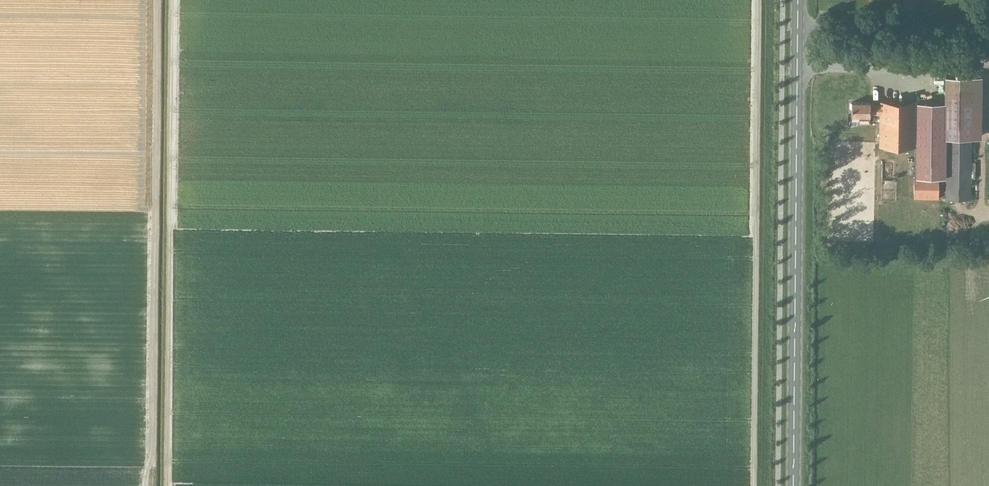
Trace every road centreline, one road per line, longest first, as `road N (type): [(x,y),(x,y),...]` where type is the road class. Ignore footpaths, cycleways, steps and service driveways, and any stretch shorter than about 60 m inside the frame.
road 1 (secondary): [(793,485),(798,0)]

